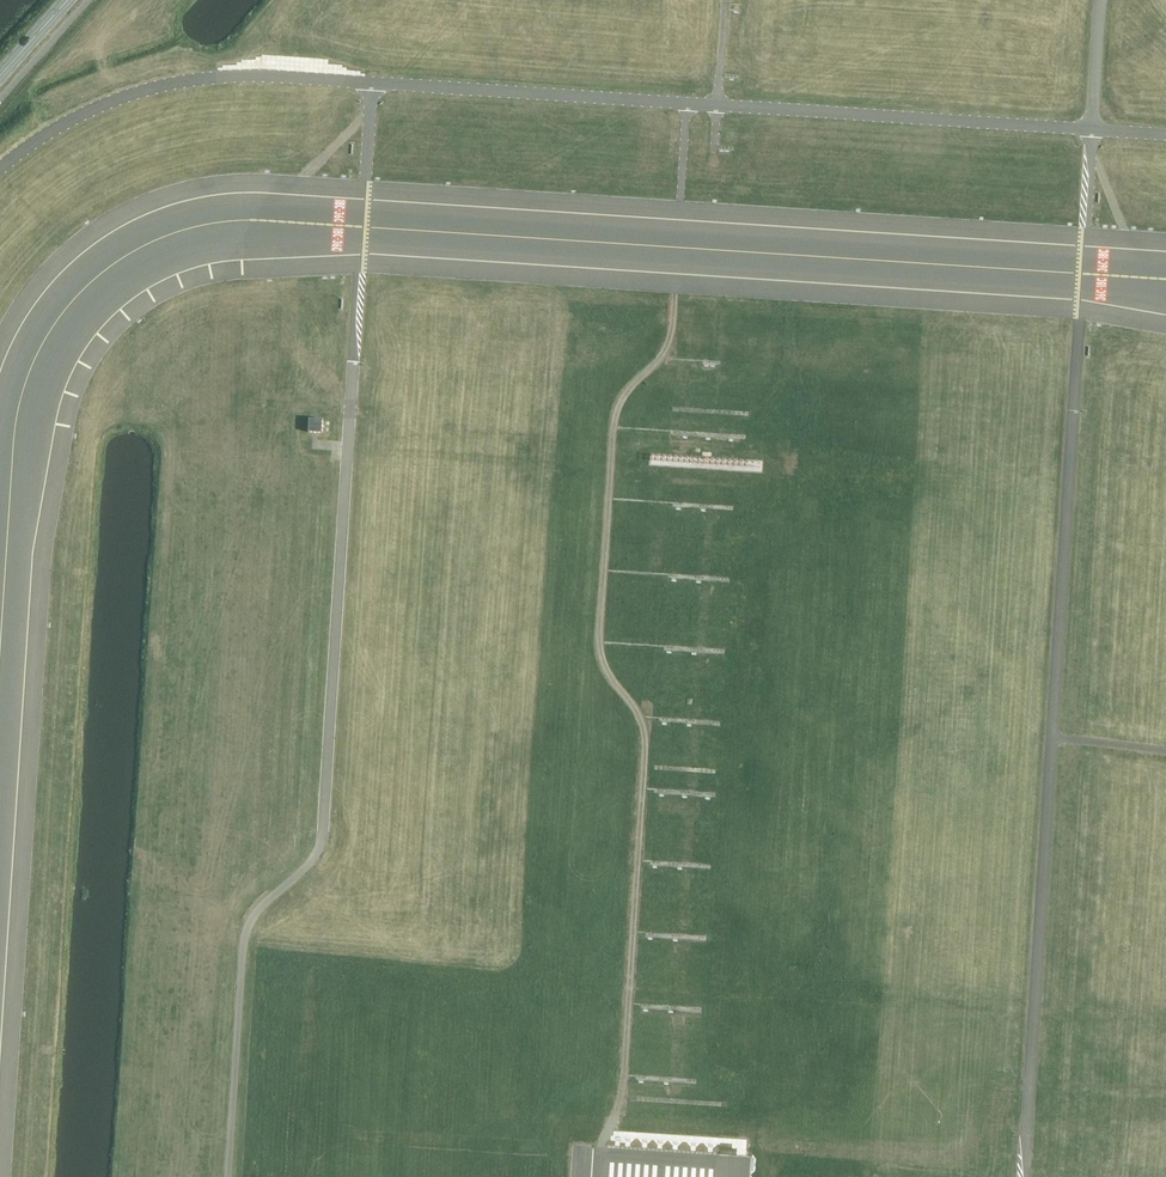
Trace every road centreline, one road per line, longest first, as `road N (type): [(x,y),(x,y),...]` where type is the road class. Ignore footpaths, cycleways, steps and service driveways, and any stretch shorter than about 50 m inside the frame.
road 1 (track): [(601,1146),(624,1079),(645,748),(638,715),(607,671),(599,640),(613,421),(667,345),(674,295)]

